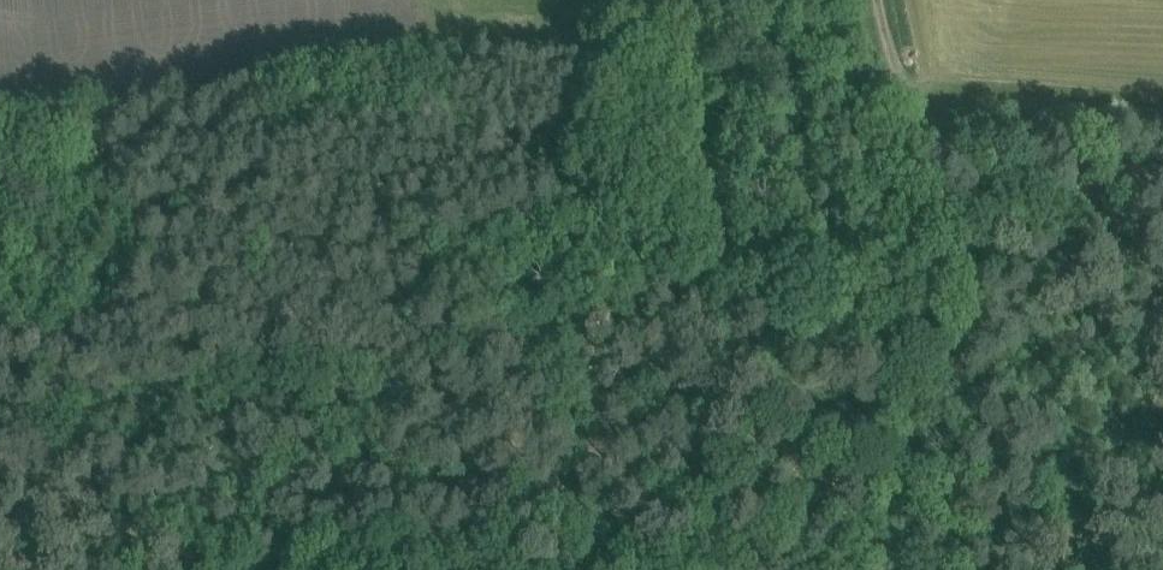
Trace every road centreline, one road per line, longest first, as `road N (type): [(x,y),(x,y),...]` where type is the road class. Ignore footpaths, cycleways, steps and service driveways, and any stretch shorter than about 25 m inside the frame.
road 1 (track): [(886,0),(914,171),(920,336)]

